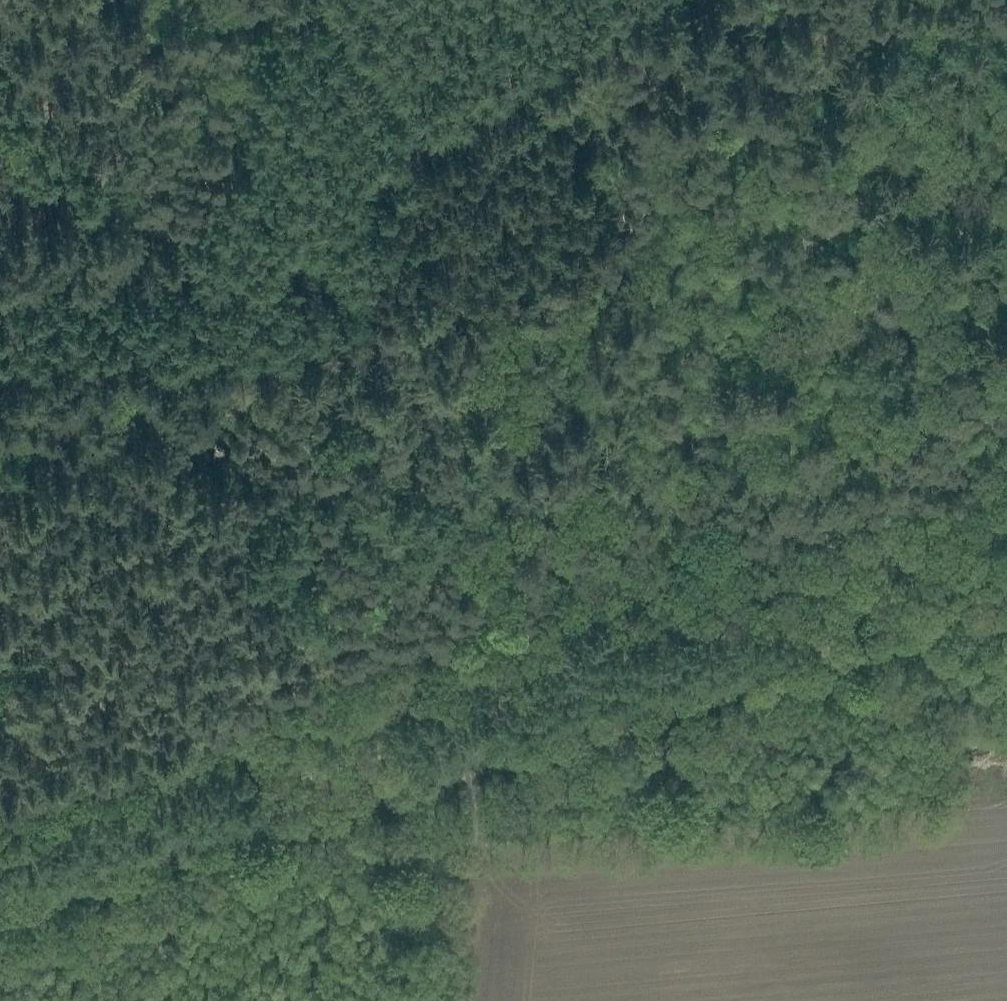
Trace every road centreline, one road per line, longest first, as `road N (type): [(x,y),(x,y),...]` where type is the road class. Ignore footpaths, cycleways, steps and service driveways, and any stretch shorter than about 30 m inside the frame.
road 1 (track): [(0,902),(750,681),(1006,596)]

